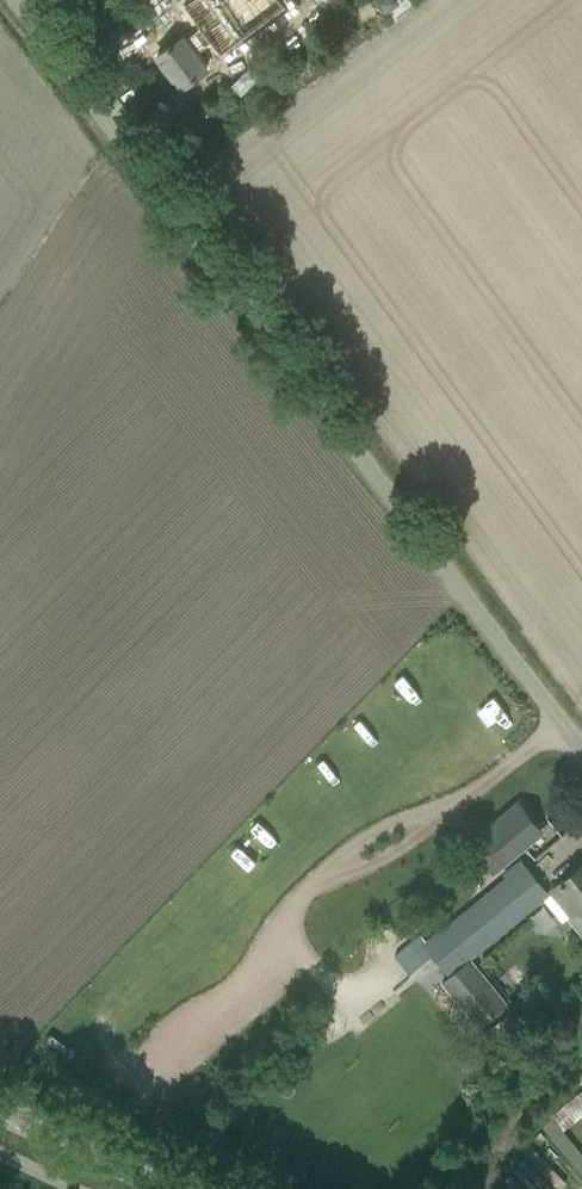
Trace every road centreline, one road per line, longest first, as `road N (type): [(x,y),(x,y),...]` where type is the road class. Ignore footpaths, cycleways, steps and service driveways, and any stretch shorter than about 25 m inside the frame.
road 1 (unclassified): [(581,750),(15,0)]
road 2 (tertiary): [(187,1188),(0,1108)]

